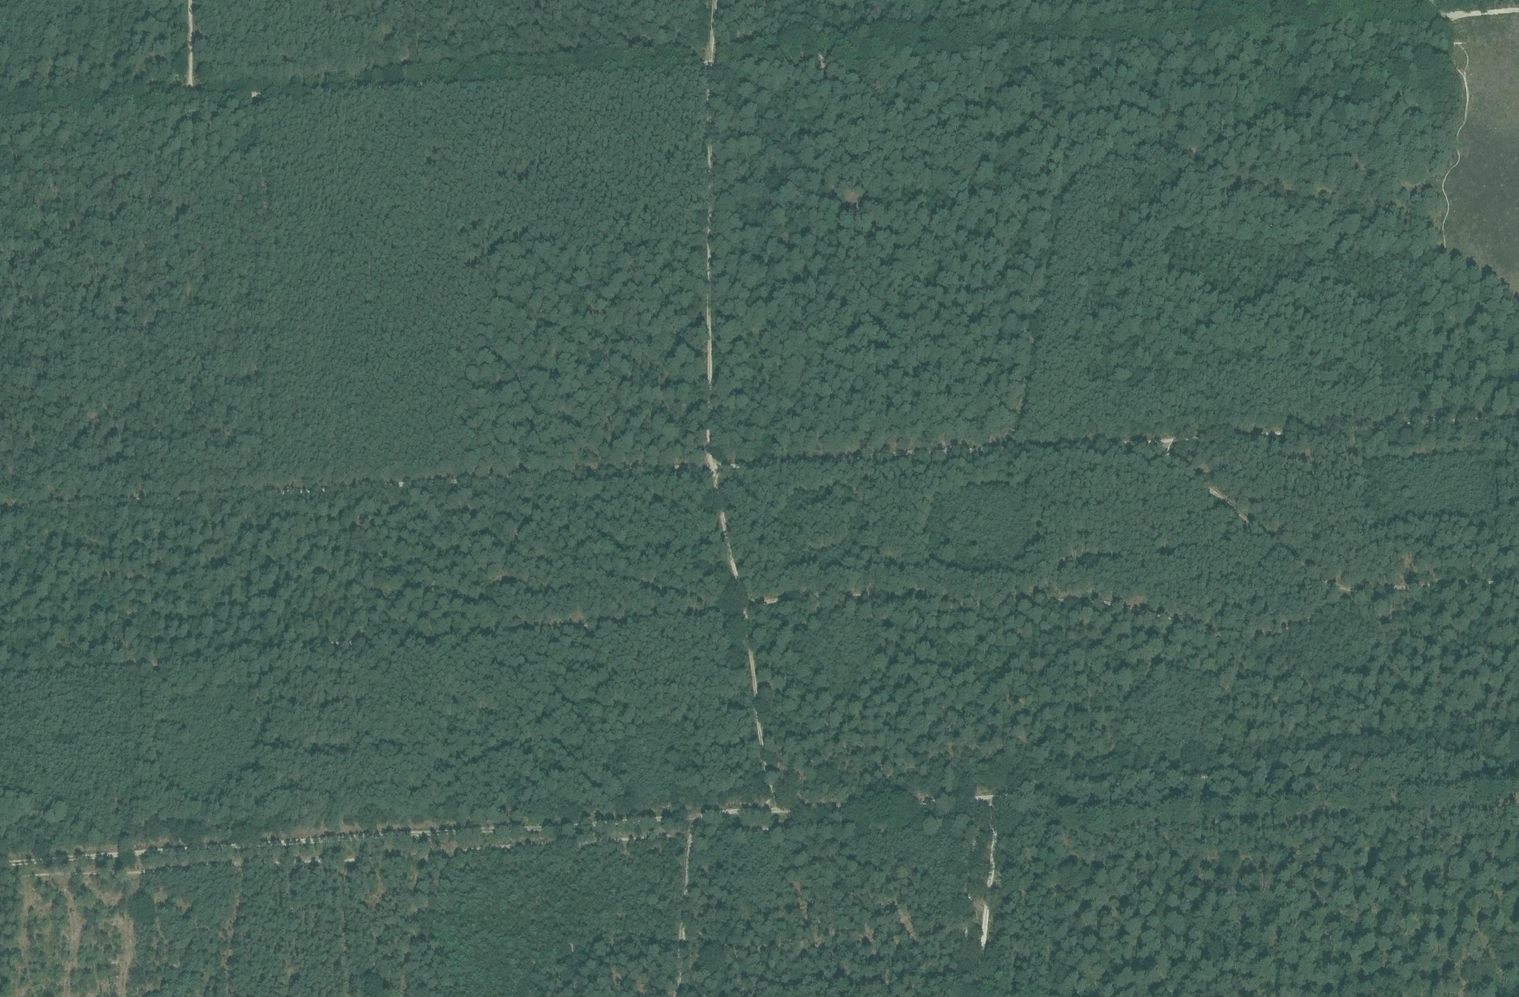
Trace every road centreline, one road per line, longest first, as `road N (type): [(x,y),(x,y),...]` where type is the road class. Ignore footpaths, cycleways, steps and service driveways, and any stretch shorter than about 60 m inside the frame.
road 1 (track): [(0,509),(1149,439)]
road 2 (track): [(0,676),(236,646),(534,633),(743,606)]
road 3 (track): [(1518,772),(1484,764),(774,808)]
road 4 (track): [(1439,18),(710,64)]
road 5 (track): [(0,859),(695,813)]
road 6 (track): [(743,606),(804,589),(959,601),(1012,596),(1099,601),(1248,632),(1303,623),(1341,593)]
road 7 (track): [(743,606),(709,464),(710,64)]
road 8 (track): [(710,64),(184,98)]
road 9 (track): [(1149,439),(1518,418)]
road 10 (track): [(1341,593),(1149,439)]
road 11 (track): [(774,808),(743,606)]
road 12 (track): [(975,996),(997,794)]
road 13 (track): [(184,98),(0,110)]
road 14 (track): [(695,813),(678,996)]
road 15 (track): [(1341,593),(1518,587)]

